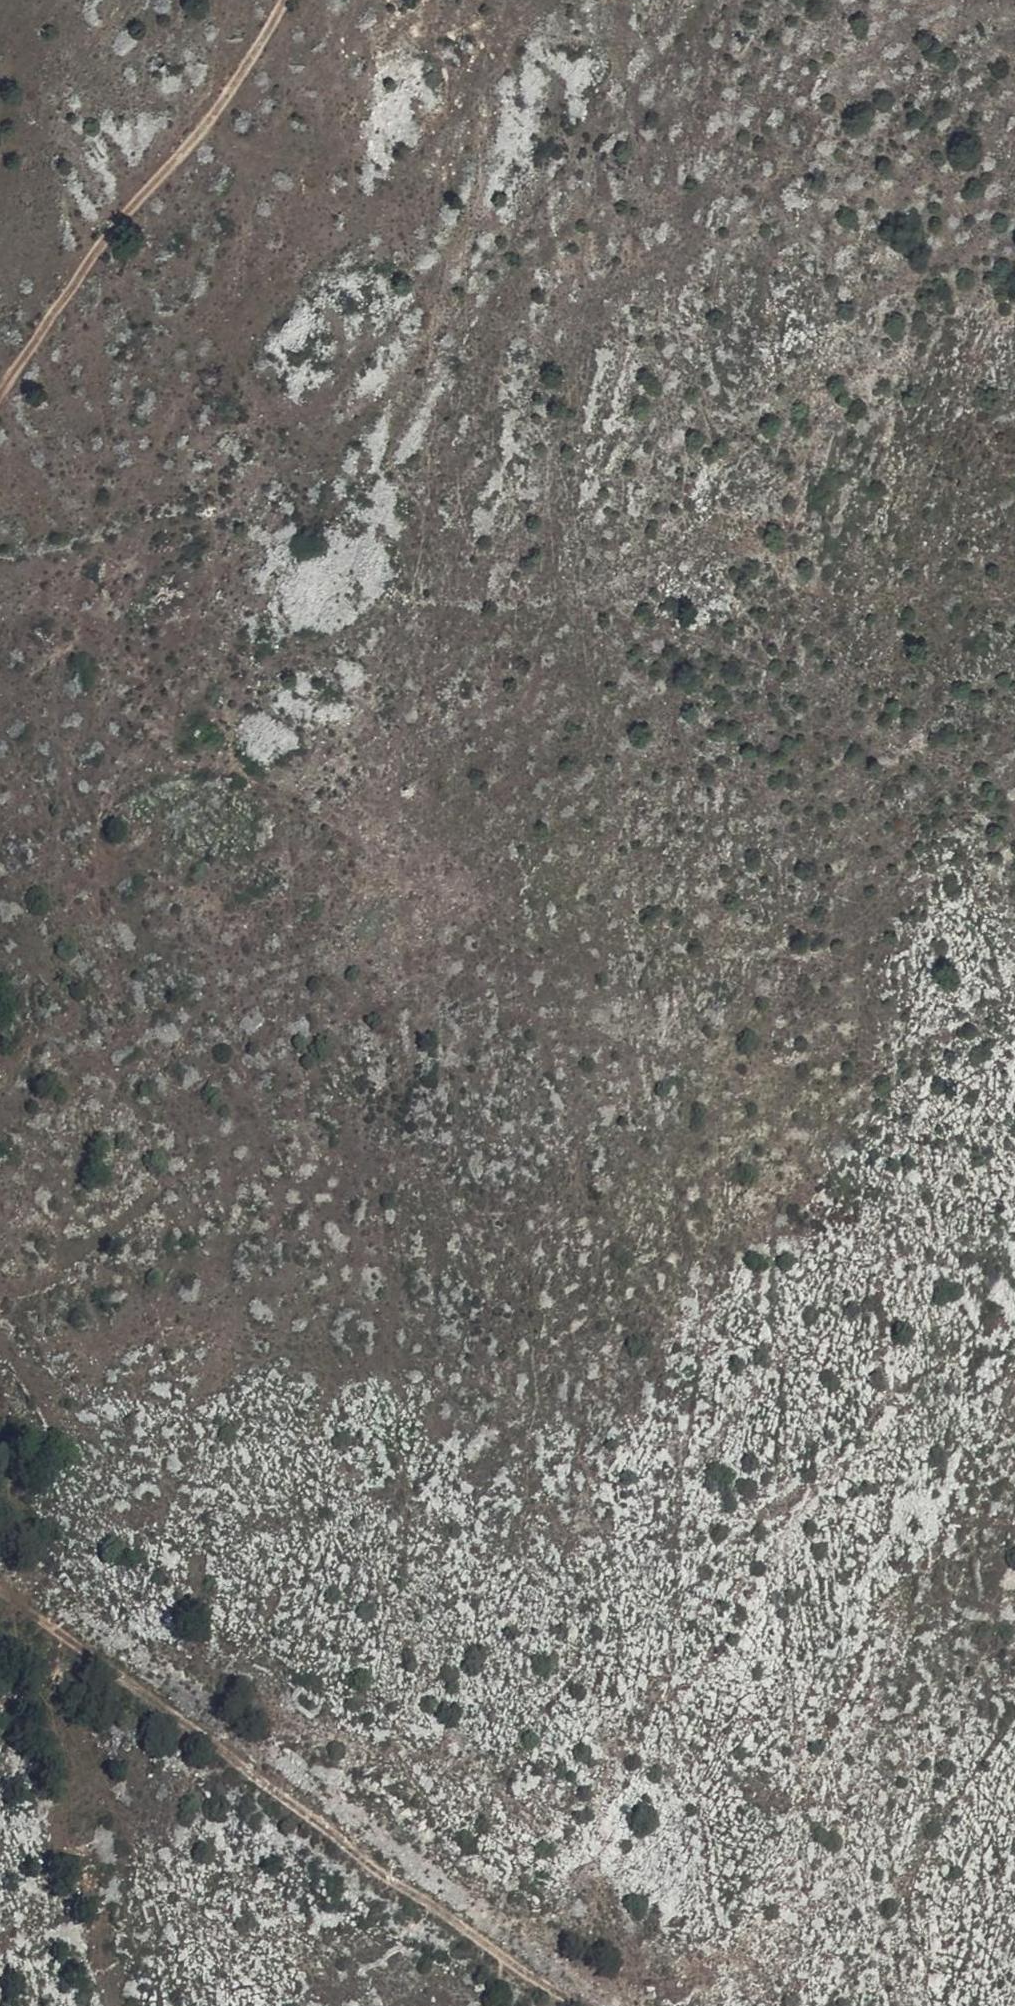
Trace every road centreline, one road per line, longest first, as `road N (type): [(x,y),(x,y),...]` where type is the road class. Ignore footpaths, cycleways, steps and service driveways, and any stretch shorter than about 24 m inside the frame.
road 1 (track): [(575,2005),(372,1871),(0,1591)]
road 2 (track): [(0,396),(104,235),(230,102),(285,0)]

